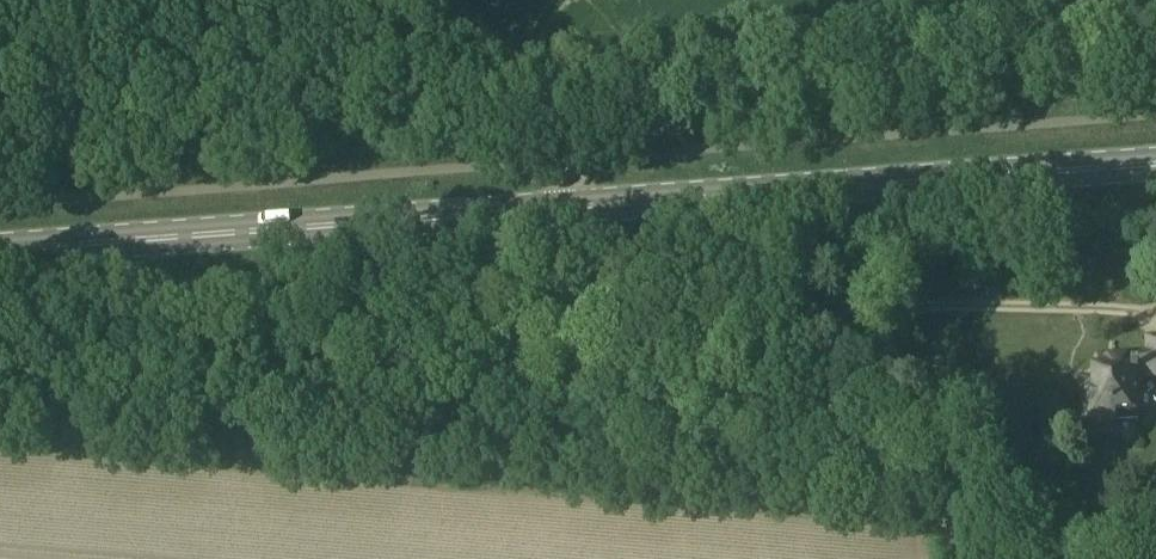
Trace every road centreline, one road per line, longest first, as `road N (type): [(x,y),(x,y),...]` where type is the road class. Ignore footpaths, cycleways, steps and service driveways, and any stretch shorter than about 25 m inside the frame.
road 1 (primary): [(0,249),(624,205)]
road 2 (track): [(624,205),(911,469),(1030,558)]
road 3 (primary): [(624,205),(1155,168)]
road 4 (unclassified): [(624,205),(429,0)]

